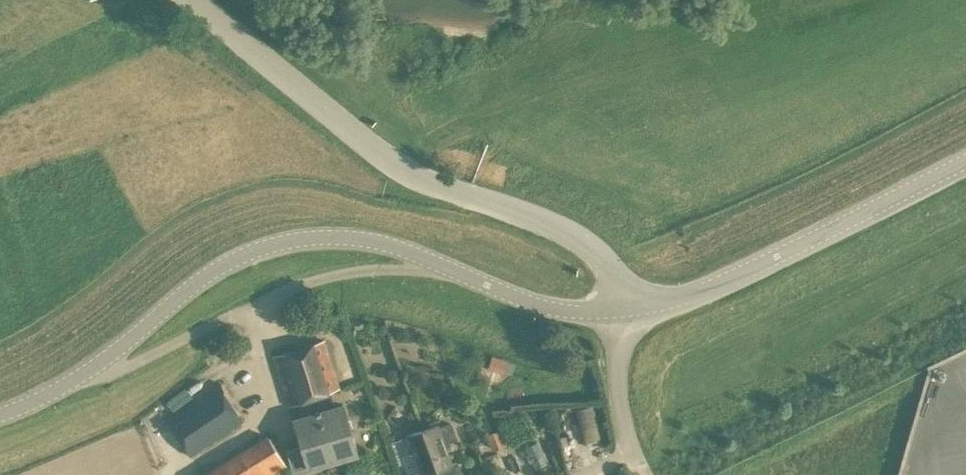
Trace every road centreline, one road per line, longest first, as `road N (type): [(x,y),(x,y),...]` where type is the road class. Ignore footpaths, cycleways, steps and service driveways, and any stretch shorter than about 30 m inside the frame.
road 1 (tertiary): [(0,416),(89,372),(223,265),(286,242),(364,240),(535,303),(622,310)]
road 2 (unclassified): [(622,310),(611,272),(576,238),(392,164),(191,0)]
road 3 (tertiary): [(622,310),(723,283),(965,160)]

